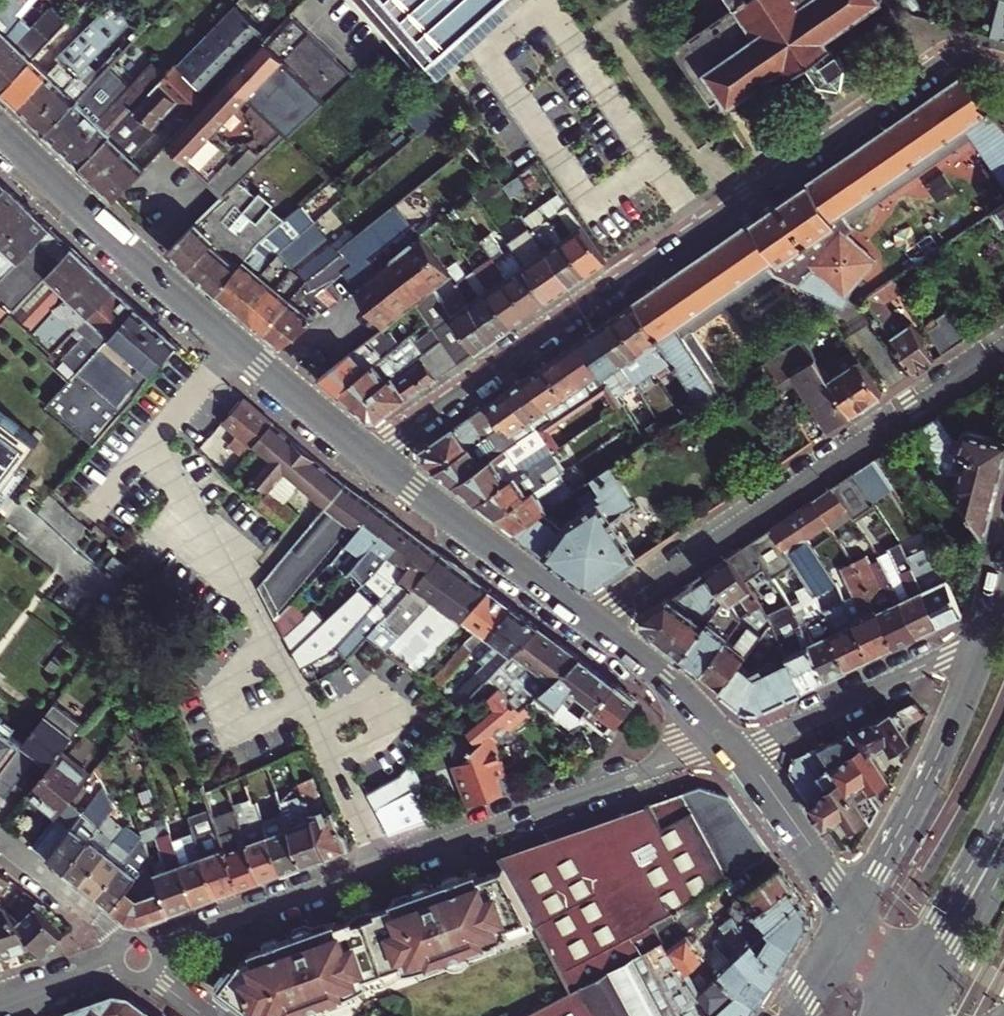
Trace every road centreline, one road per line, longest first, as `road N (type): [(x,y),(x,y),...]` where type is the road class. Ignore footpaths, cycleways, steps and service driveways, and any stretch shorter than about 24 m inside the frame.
road 1 (residential): [(370,456),(933,66),(966,57),(1003,66)]
road 2 (residential): [(726,740),(154,949)]
road 3 (residential): [(592,624),(1003,349)]
road 4 (secondary): [(0,130),(232,343),(370,456)]
road 5 (tertiary): [(993,634),(852,916)]
road 6 (tertiary): [(993,634),(733,750)]
road 7 (secondary): [(370,456),(592,624)]
road 8 (primary): [(1003,801),(900,984)]
road 9 (secondary): [(733,750),(852,916)]
road 10 (secondary): [(592,624),(684,694),(726,740)]
road 11 (primary): [(918,1013),(1003,870)]
road 12 (residential): [(128,945),(0,847)]
road 13 (residential): [(0,1004),(122,962)]

